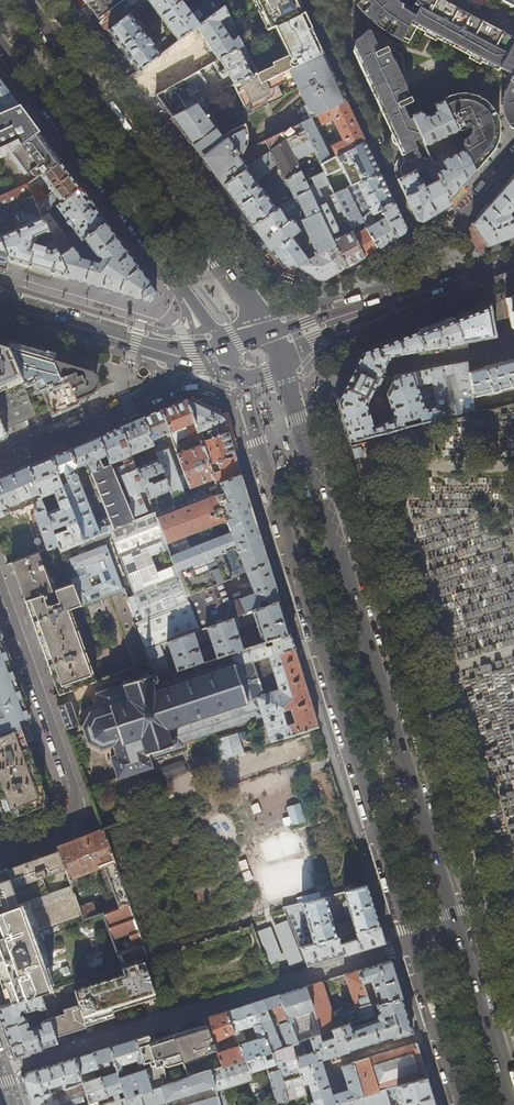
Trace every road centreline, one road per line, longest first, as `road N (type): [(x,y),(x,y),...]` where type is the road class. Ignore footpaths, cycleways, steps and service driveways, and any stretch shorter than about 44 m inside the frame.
road 1 (primary): [(238,376),(408,944)]
road 2 (primary): [(458,929),(282,366)]
road 3 (residential): [(408,944),(0,1070)]
road 4 (primary): [(267,331),(26,0)]
road 5 (primary): [(0,46),(221,344)]
road 6 (residential): [(0,851),(68,823),(76,804),(0,586)]
road 7 (residential): [(305,0),(422,250)]
road 8 (residential): [(0,459),(161,391),(179,357)]
road 9 (primary): [(0,303),(179,357)]
road 10 (primary): [(513,1104),(458,929)]
road 11 (primary): [(408,944),(458,1104)]
road 12 (primary): [(513,262),(383,302)]
road 13 (residential): [(513,158),(452,229),(422,250)]

